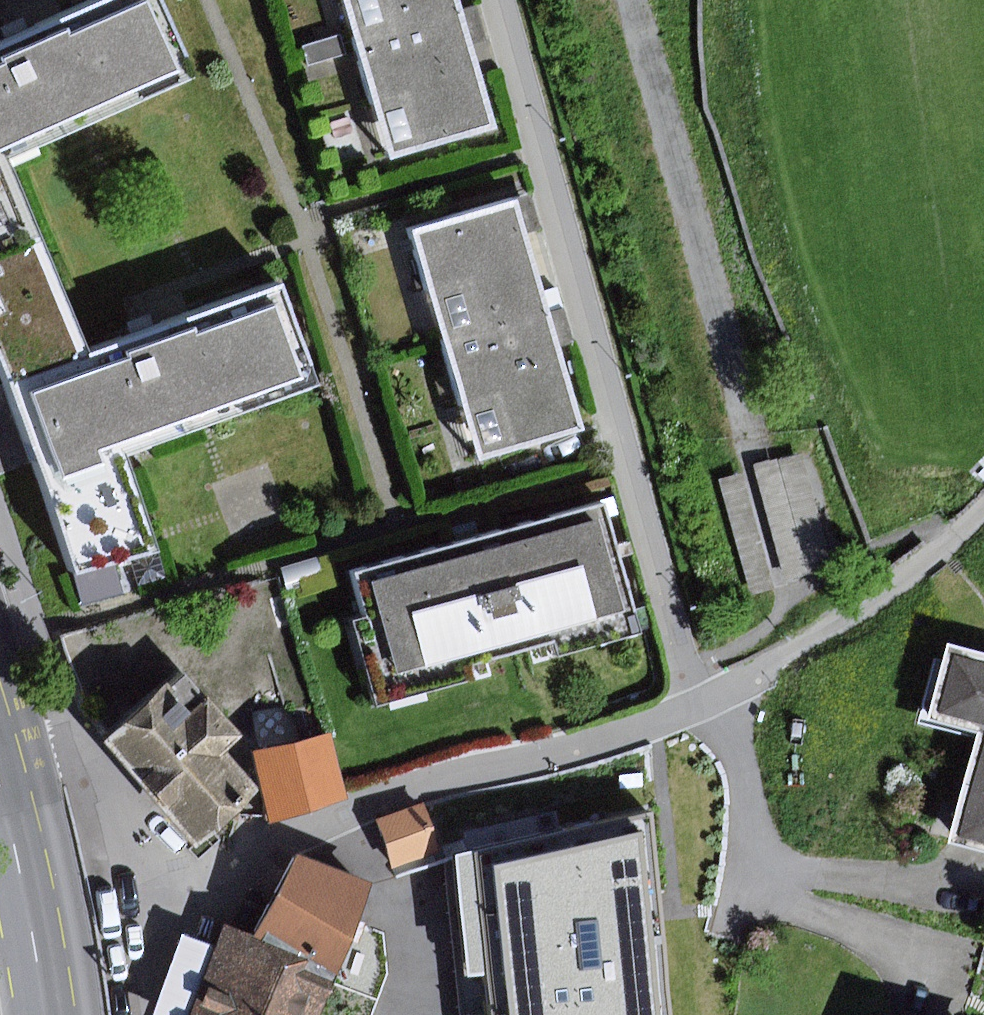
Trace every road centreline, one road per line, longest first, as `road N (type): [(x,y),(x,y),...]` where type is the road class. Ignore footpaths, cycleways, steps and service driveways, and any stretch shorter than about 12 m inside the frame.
road 1 (residential): [(707,699),(685,661),(498,0)]
road 2 (residential): [(707,699),(577,748),(421,788),(267,853)]
road 3 (residential): [(154,1014),(160,914),(100,763),(55,750),(0,764)]
road 4 (residential): [(983,506),(890,591),(707,699)]
road 5 (primary): [(0,794),(46,1014)]

